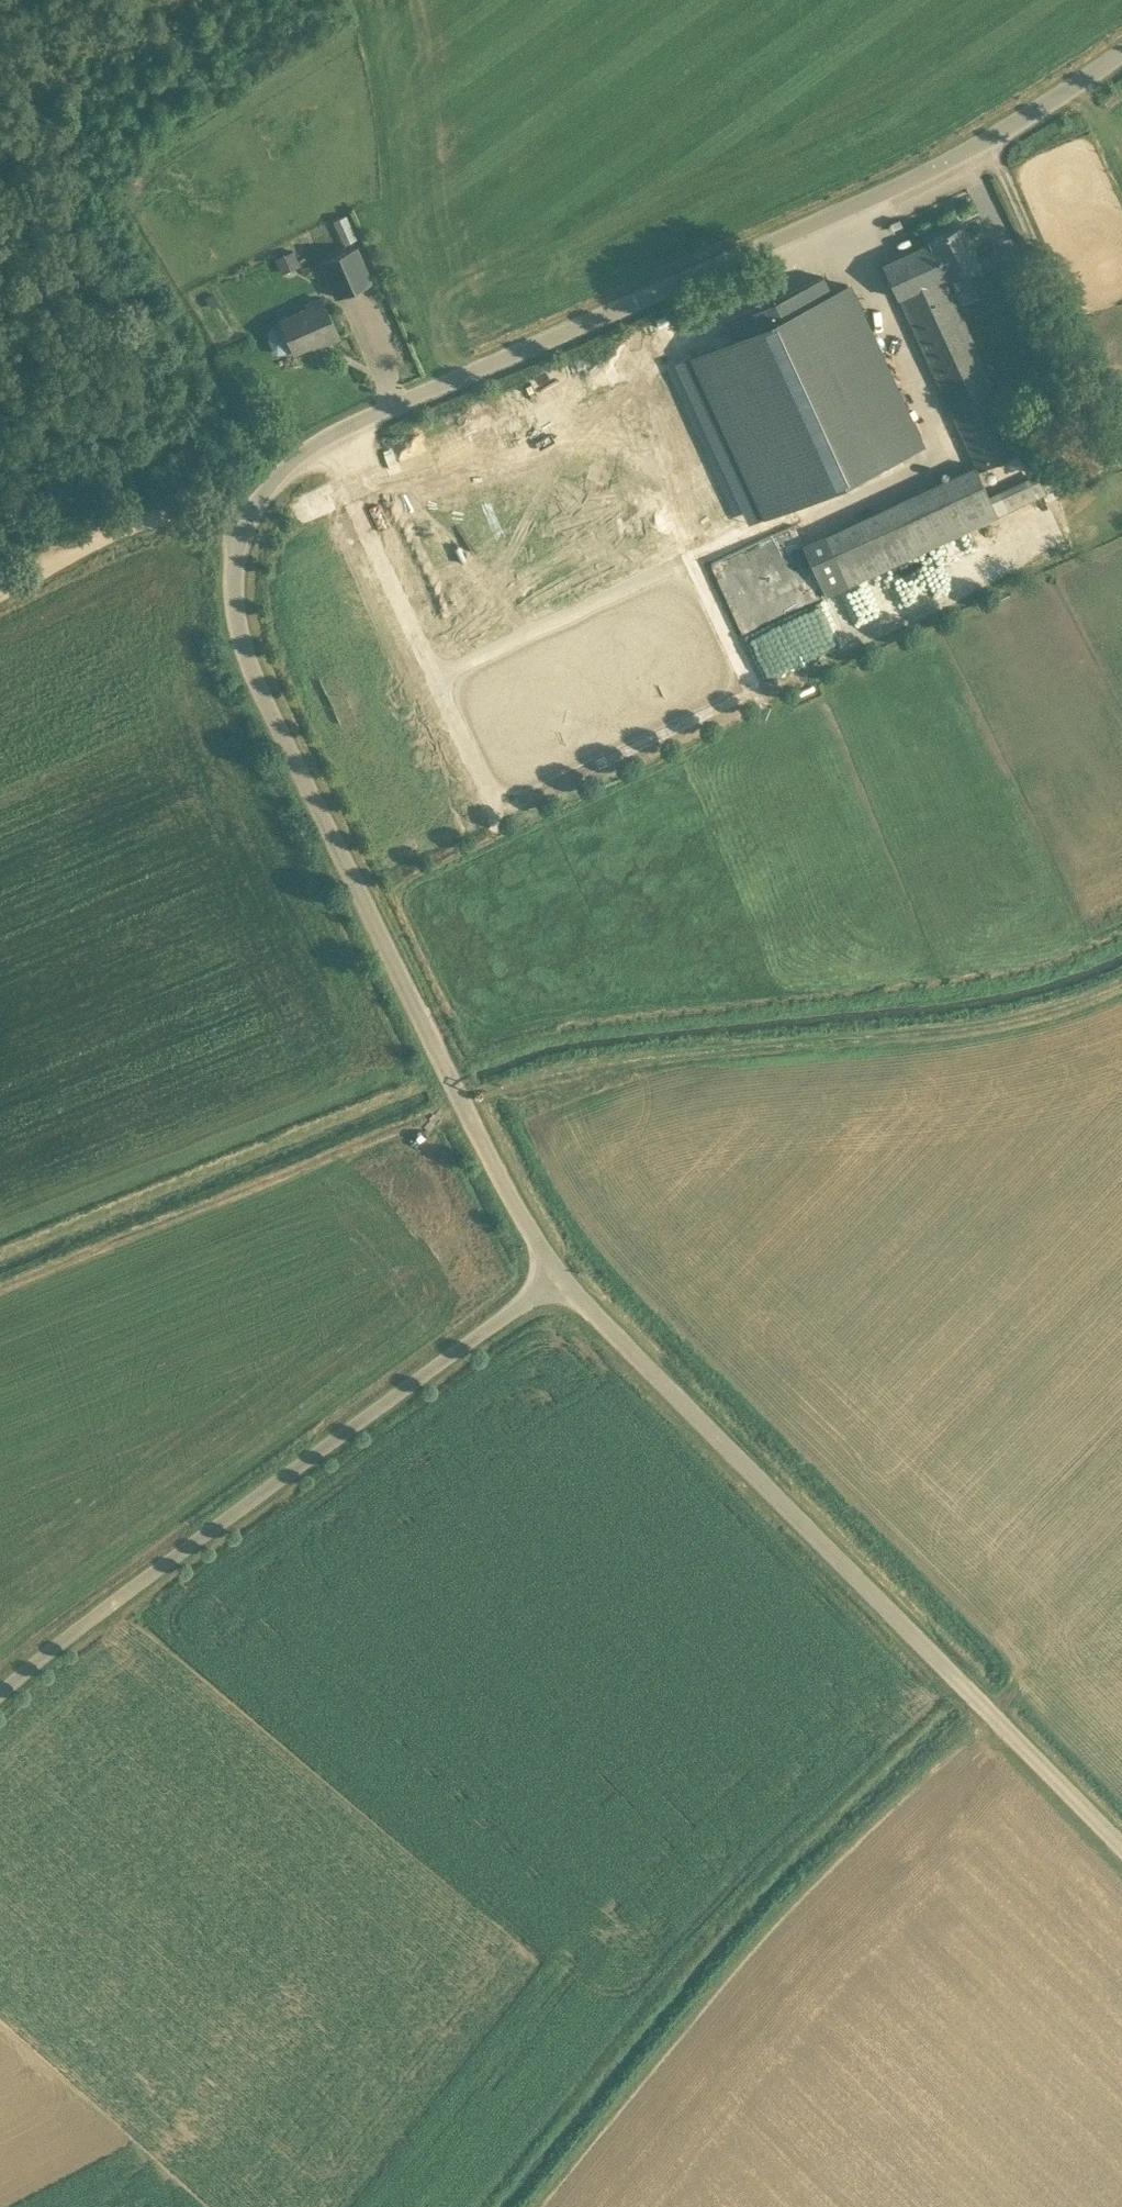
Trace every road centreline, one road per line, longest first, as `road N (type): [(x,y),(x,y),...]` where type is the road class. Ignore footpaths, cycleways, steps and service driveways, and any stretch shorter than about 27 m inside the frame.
road 1 (unclassified): [(558,1276),(265,703),(235,606),(235,565),(254,501),(328,432),(885,202),(1121,61)]
road 2 (unclassified): [(1121,1848),(558,1276)]
road 3 (unclassified): [(0,1694),(70,1633),(558,1276)]
road 4 (track): [(0,603),(184,515),(244,526)]

